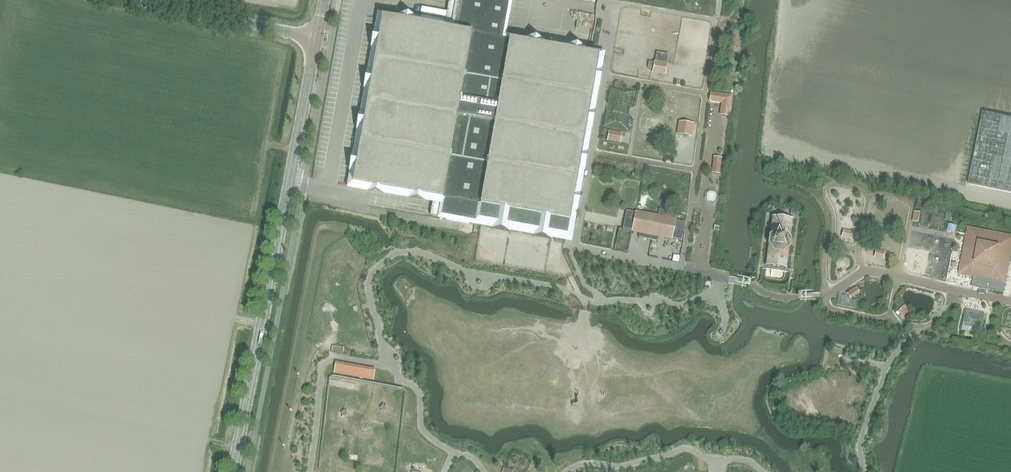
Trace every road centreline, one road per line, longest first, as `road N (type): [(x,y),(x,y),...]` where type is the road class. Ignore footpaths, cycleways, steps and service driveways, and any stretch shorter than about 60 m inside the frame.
road 1 (tertiary): [(233,471),(316,39)]
road 2 (tertiary): [(316,39),(129,0)]

